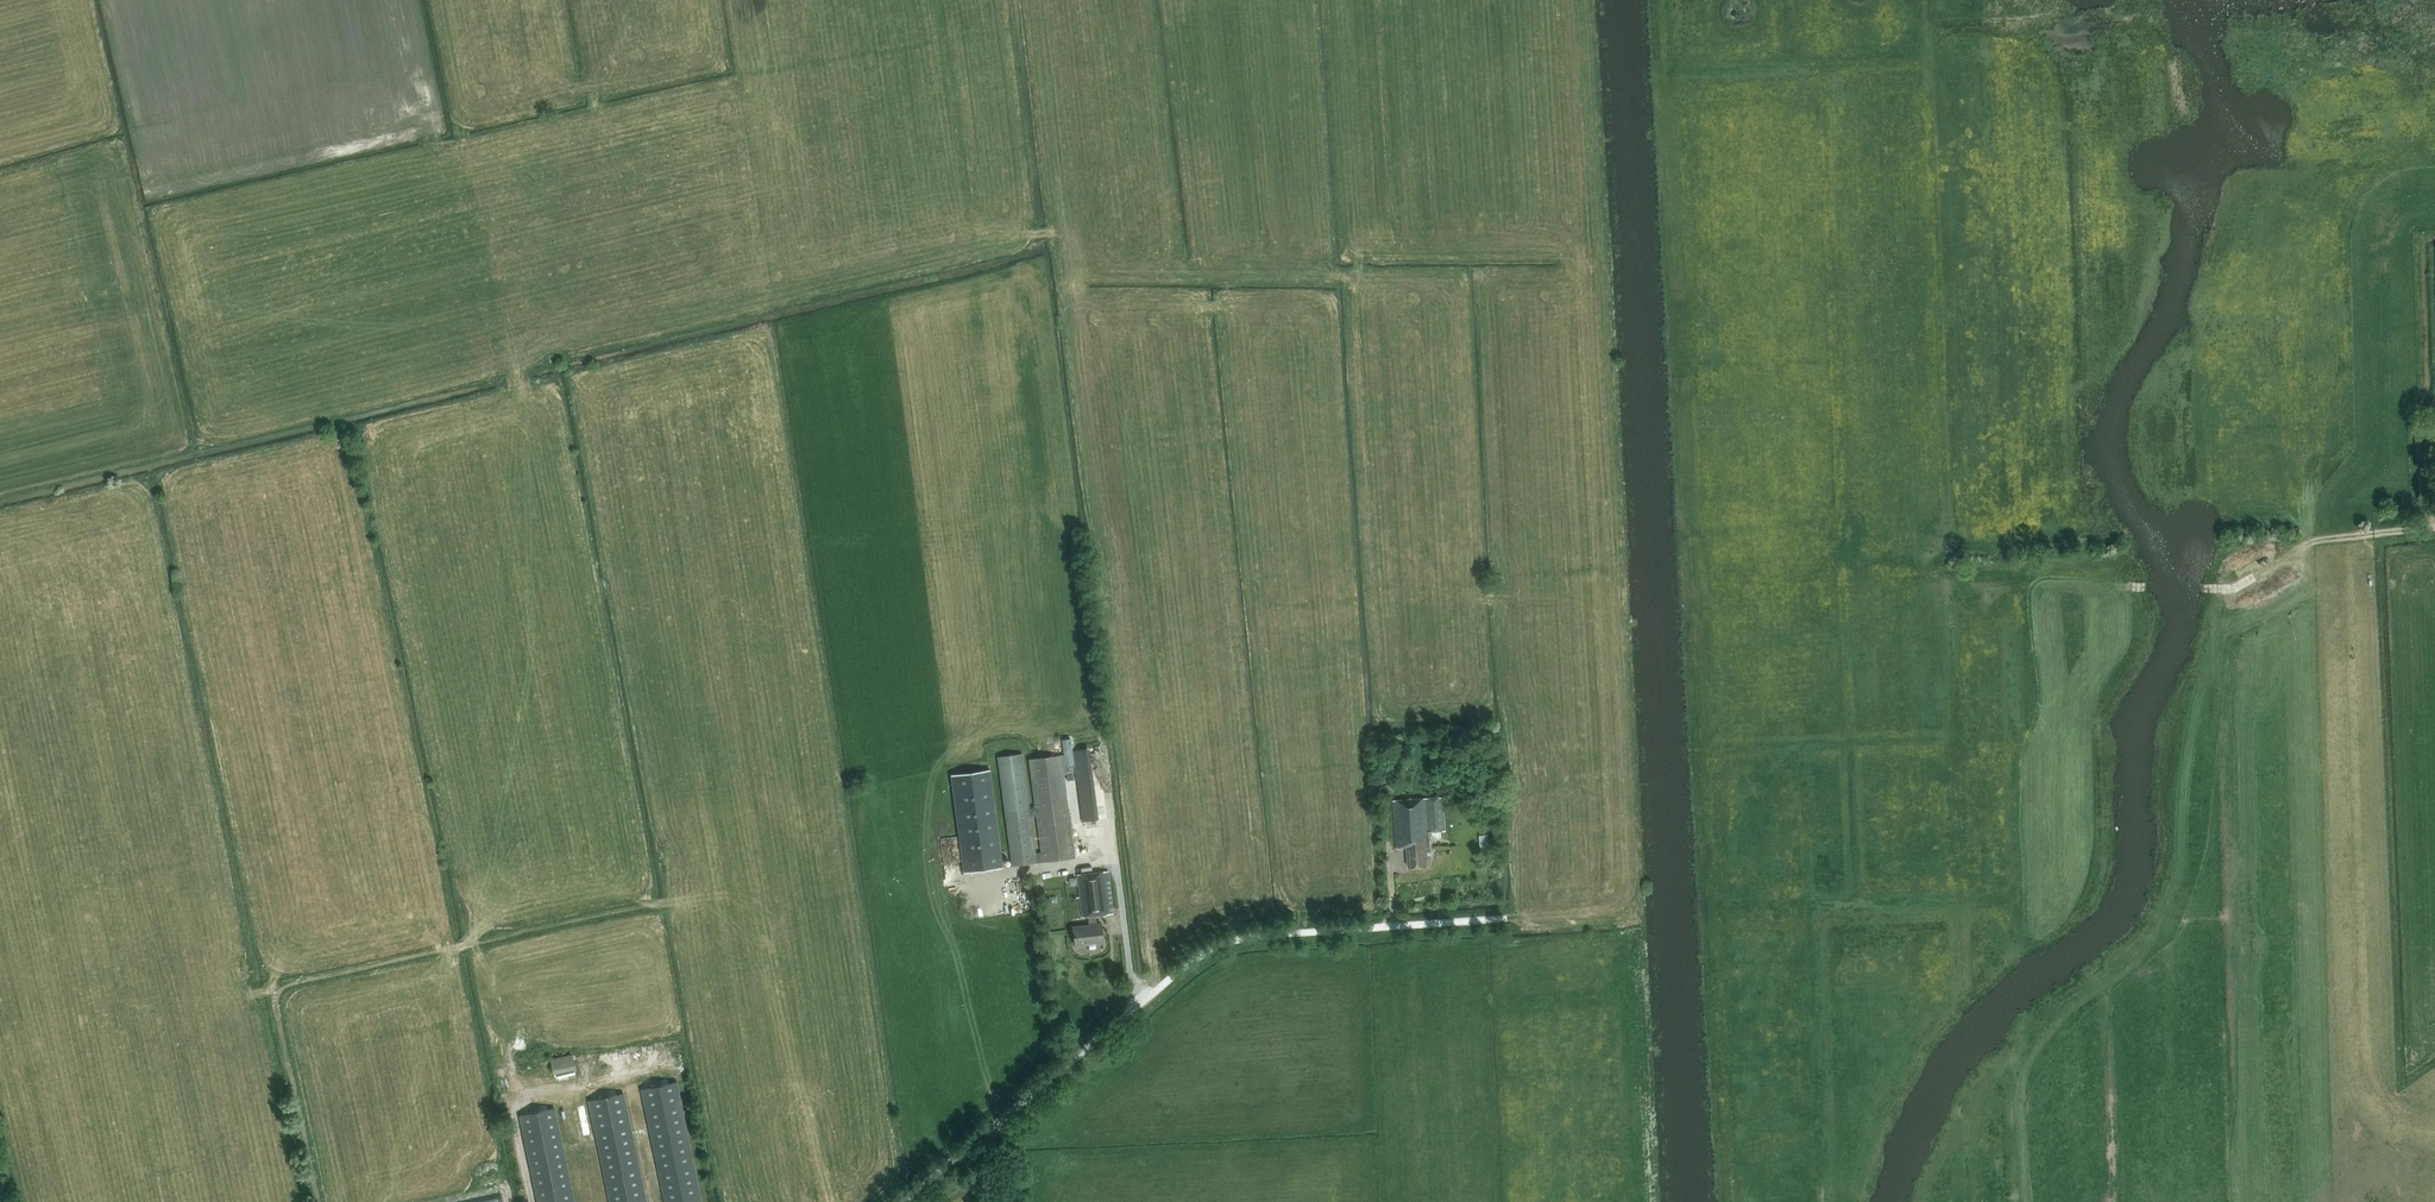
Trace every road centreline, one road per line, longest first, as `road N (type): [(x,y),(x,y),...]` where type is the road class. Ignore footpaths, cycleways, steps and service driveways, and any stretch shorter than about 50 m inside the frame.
road 1 (unclassified): [(901,1201),(1209,950),(1245,938),(1411,926)]
road 2 (track): [(2433,526),(2329,537),(2253,578)]

